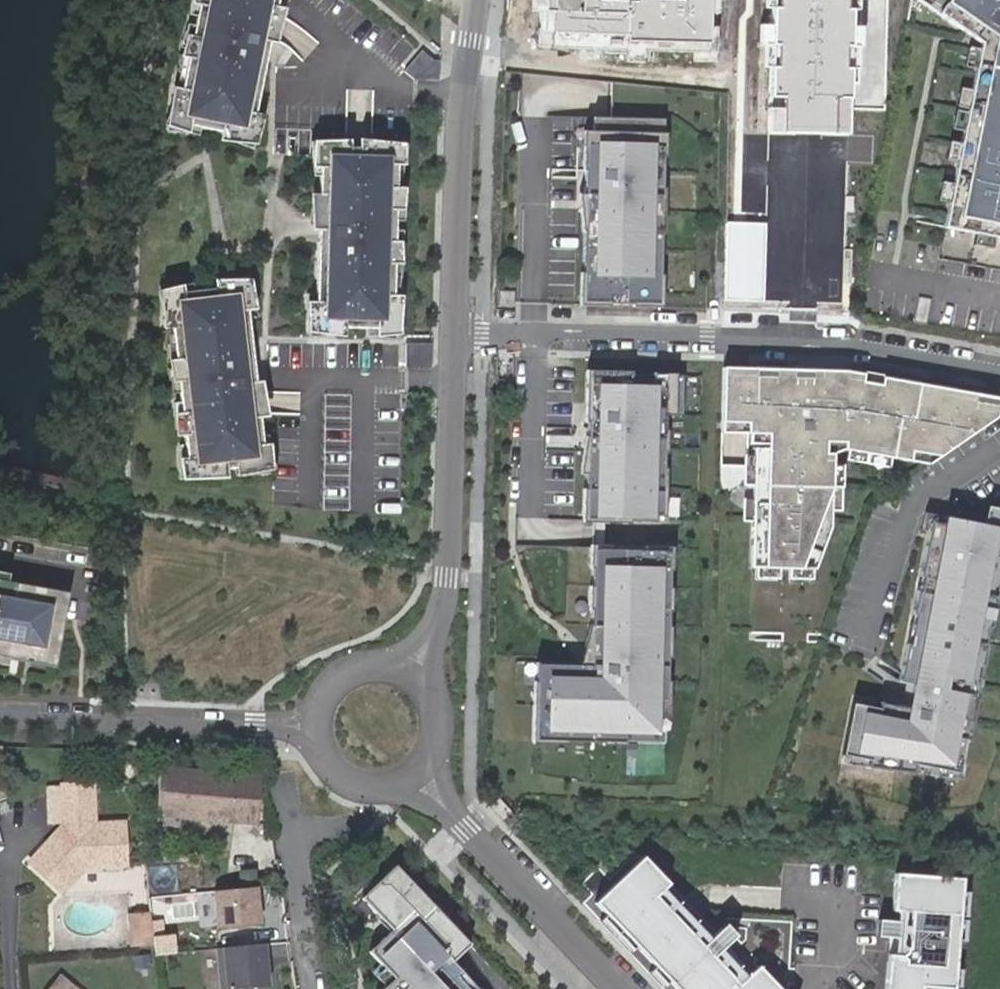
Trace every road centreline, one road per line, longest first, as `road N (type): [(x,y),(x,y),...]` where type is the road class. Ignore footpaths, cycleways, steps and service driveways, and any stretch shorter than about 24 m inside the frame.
road 1 (residential): [(999,374),(858,347),(455,331)]
road 2 (residential): [(406,683),(438,626),(451,577),(455,331)]
road 3 (residential): [(455,331),(473,0)]
road 4 (residential): [(318,727),(0,714)]
road 5 (residential): [(618,988),(413,773)]
road 6 (residential): [(282,785),(314,988)]
road 7 (residential): [(318,727),(328,763),(359,785),(396,783),(413,773)]

